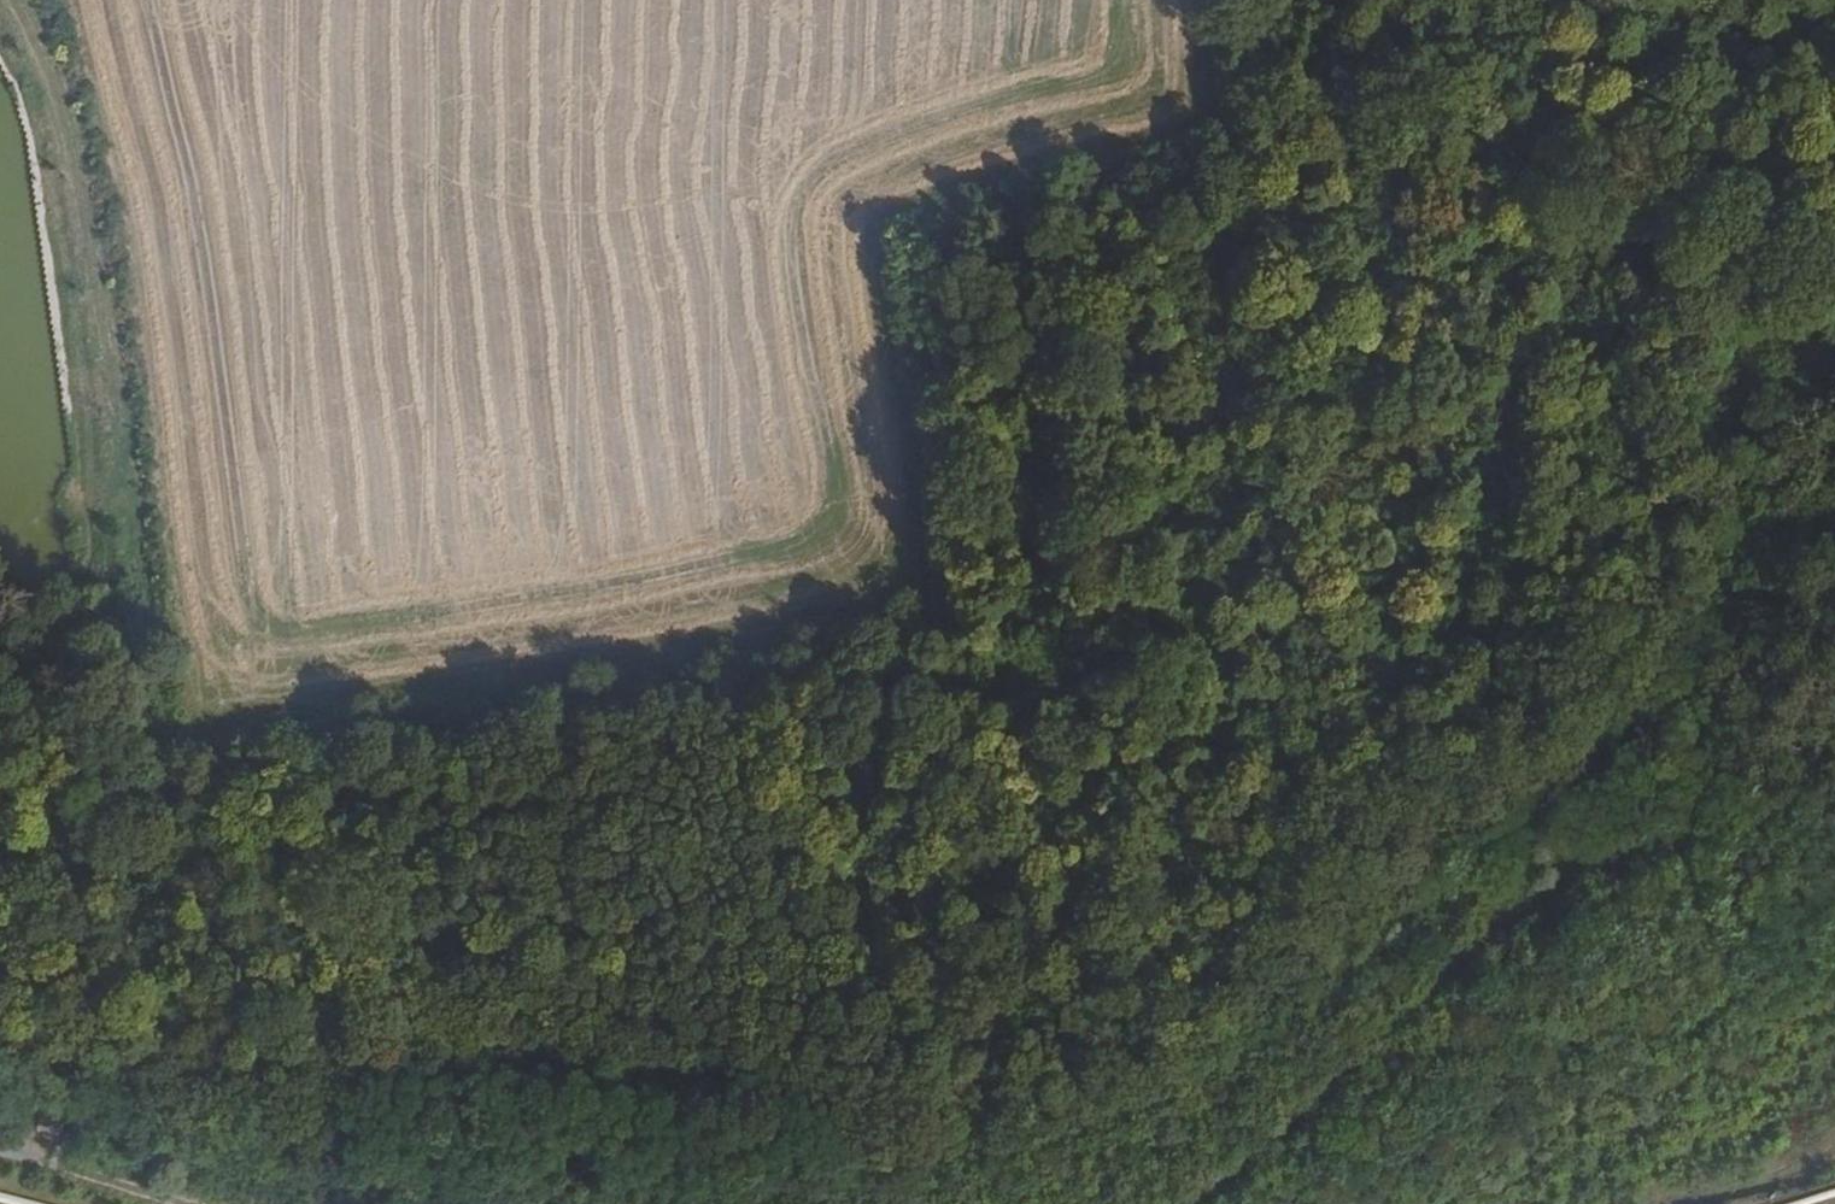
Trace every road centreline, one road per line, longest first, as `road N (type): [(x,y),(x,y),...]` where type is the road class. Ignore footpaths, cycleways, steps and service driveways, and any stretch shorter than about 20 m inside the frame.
road 1 (track): [(1722,806),(1568,881),(1207,1203)]
road 2 (track): [(1535,802),(1496,945)]

